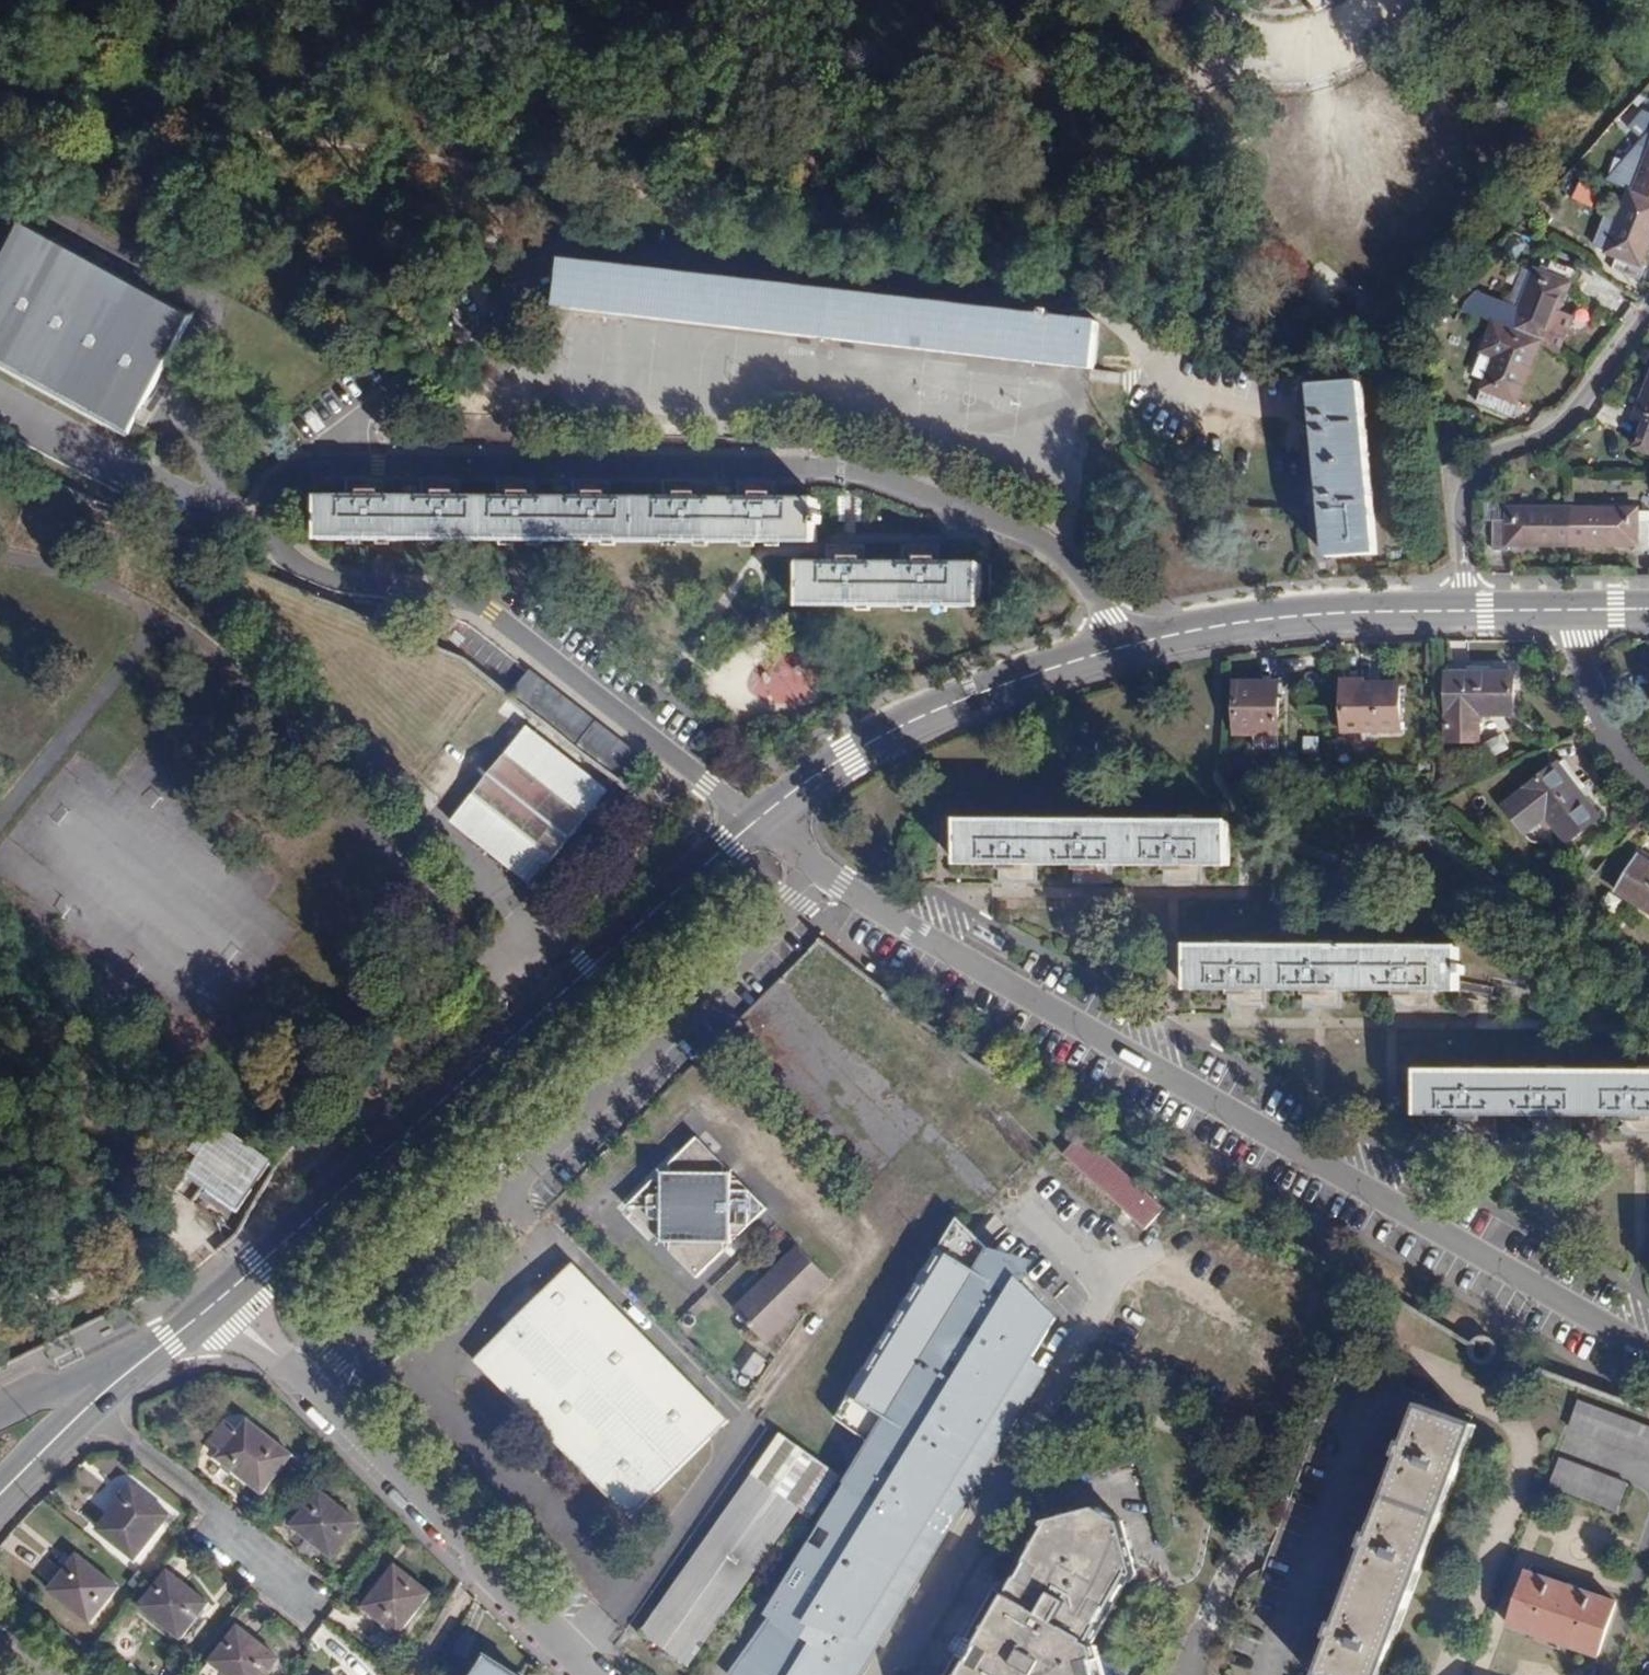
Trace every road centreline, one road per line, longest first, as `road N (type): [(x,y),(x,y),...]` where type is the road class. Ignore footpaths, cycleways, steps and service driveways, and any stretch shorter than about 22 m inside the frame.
road 1 (residential): [(751,826),(1073,1022),(1648,1345)]
road 2 (residential): [(310,470),(855,473),(982,514),(1062,558),(1109,614),(1122,646)]
road 3 (tertiary): [(751,826),(222,1297)]
road 4 (residential): [(751,826),(484,606),(359,592),(289,560),(271,540),(262,509),(279,479),(310,470)]
road 5 (residential): [(222,1297),(591,1674)]
road 6 (tertiary): [(1122,646),(913,717),(751,826)]
road 7 (residential): [(1648,312),(1552,432),(1482,460),(1456,511),(1463,612)]
road 8 (tertiary): [(1463,612),(1262,620),(1122,646)]
road 9 (residential): [(310,470),(502,312)]
road 10 (residential): [(1648,787),(1586,685),(1578,611)]
road 11 (tertiary): [(117,1381),(0,1495)]
road 12 (tertiary): [(222,1297),(117,1381)]
road 13 (tertiary): [(117,1381),(57,1381),(0,1408)]

